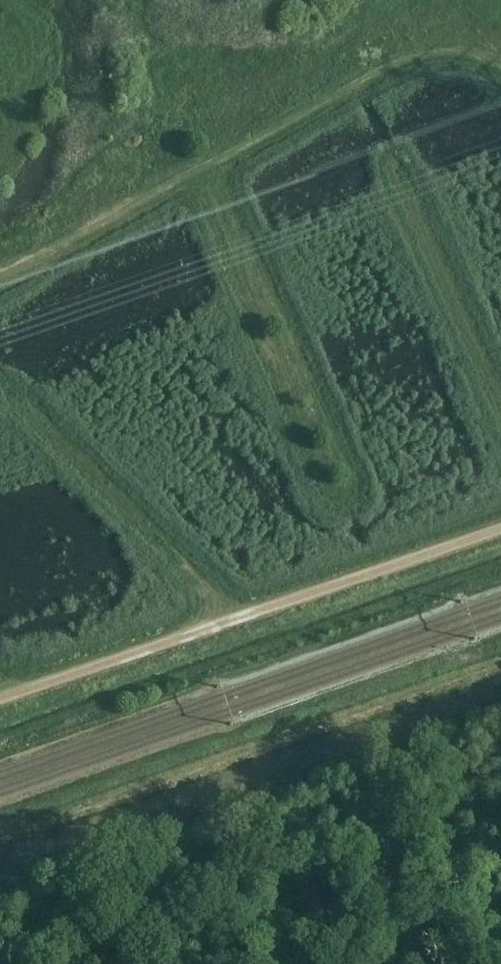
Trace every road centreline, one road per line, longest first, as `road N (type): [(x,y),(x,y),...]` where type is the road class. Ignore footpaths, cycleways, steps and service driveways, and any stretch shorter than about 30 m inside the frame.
road 1 (track): [(500,67),(458,53),(401,61),(0,277)]
road 2 (track): [(500,527),(0,699)]

